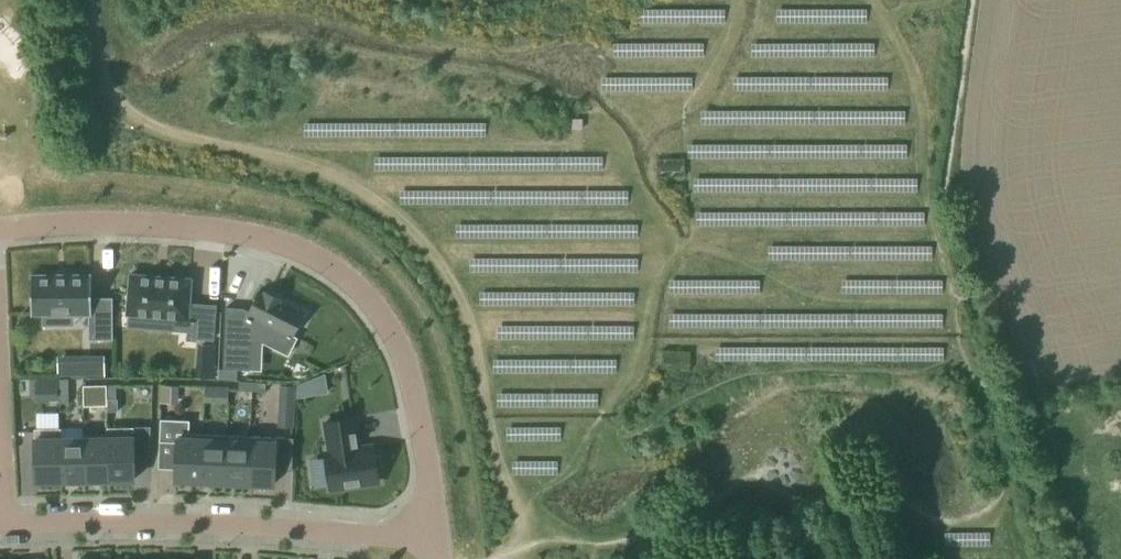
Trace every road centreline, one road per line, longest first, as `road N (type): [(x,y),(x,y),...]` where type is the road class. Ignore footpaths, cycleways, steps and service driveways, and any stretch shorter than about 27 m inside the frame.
road 1 (residential): [(0,230),(227,229),(290,243),(342,271),(378,308),(413,379),(436,541)]
road 2 (residential): [(436,541),(194,523),(5,526)]

